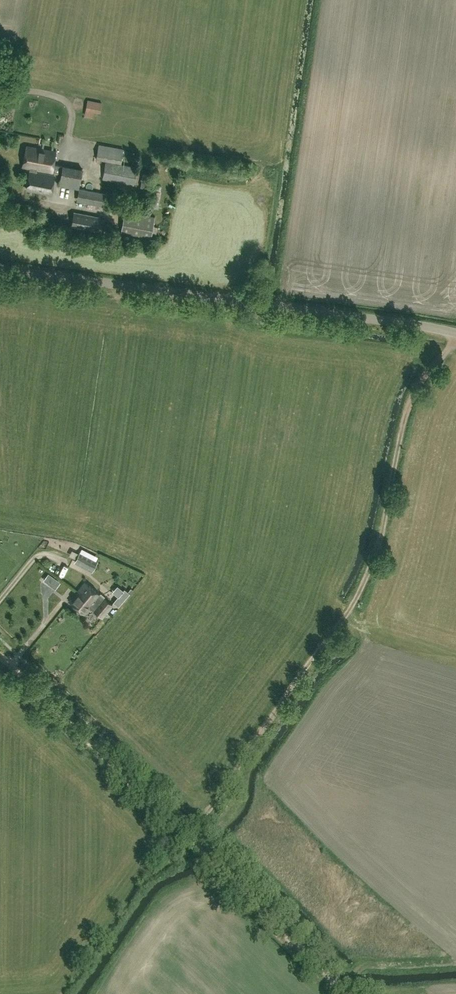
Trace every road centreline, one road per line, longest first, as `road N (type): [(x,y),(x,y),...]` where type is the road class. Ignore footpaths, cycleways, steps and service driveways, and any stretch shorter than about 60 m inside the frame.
road 1 (track): [(347,993),(0,661)]
road 2 (unclassified): [(455,333),(0,269)]

